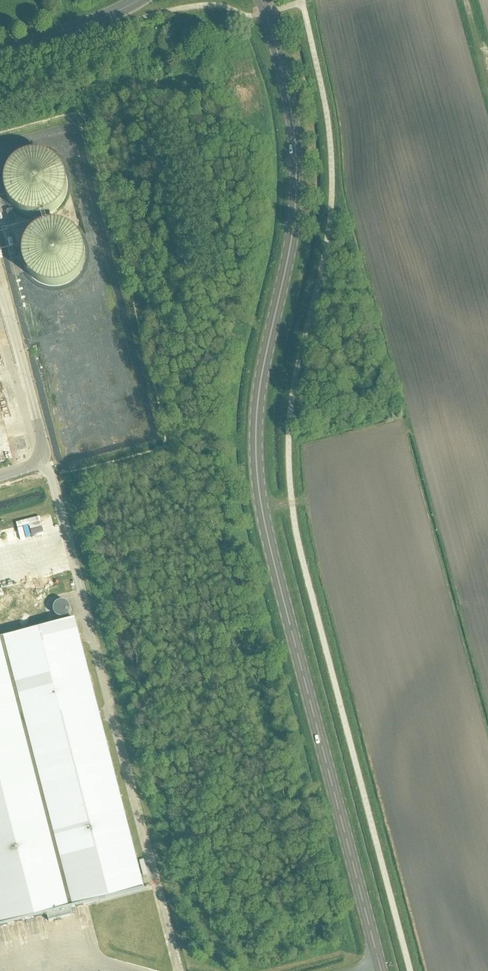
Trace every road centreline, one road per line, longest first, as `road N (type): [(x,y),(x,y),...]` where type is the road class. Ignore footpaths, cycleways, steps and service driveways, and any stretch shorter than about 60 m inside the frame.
road 1 (primary): [(381,970),(258,474),(263,377),(298,191),(289,97),(262,0)]
road 2 (tertiary): [(0,50),(142,0)]

